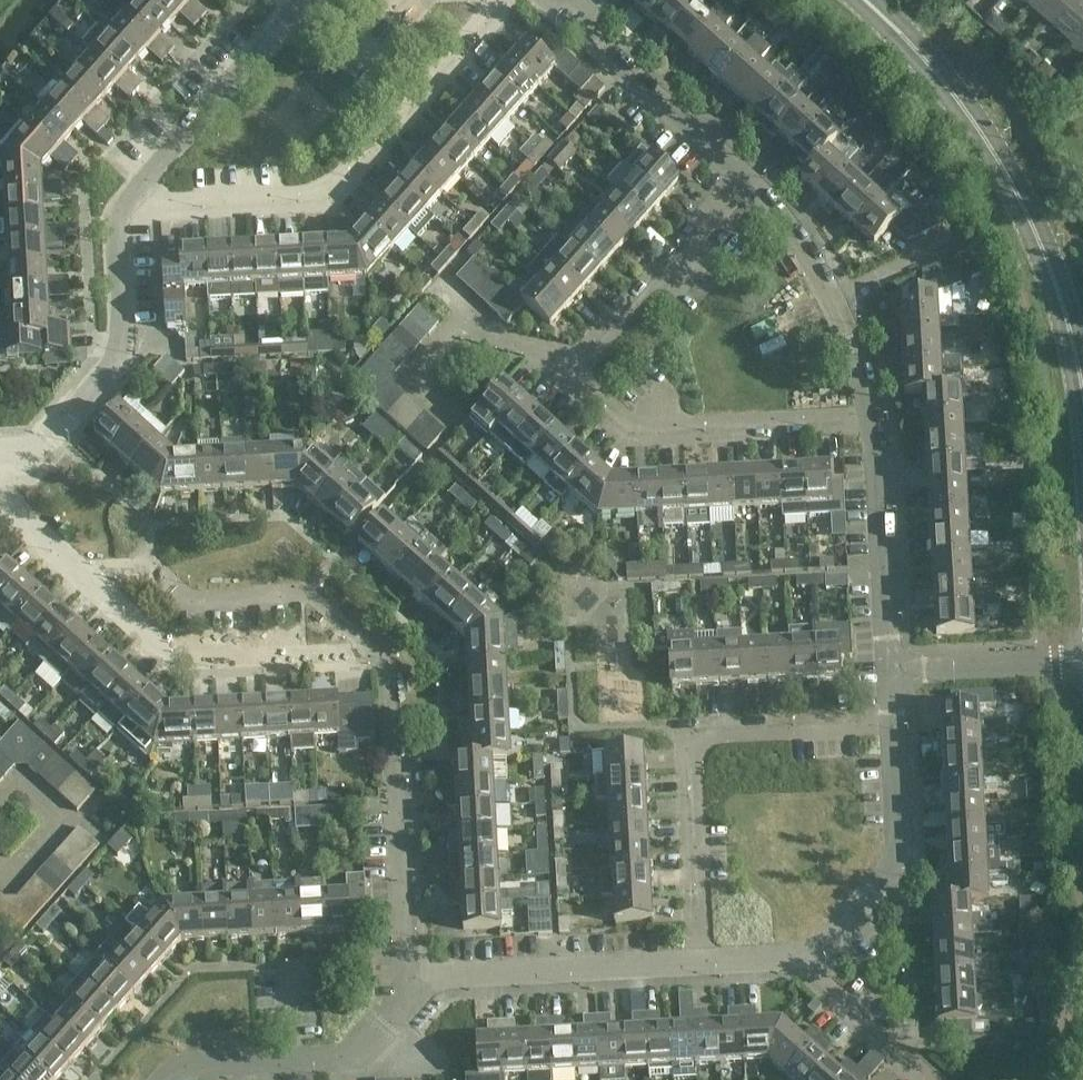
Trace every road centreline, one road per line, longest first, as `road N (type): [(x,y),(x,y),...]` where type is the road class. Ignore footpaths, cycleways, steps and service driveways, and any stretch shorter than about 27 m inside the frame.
road 1 (residential): [(6,452),(35,449),(121,349),(115,209),(304,0)]
road 2 (residential): [(867,420),(639,426),(577,370),(746,187)]
road 3 (tertiary): [(1082,395),(1069,331),(1019,192),(962,104),(864,0)]
road 4 (residential): [(698,968),(691,745),(879,734)]
road 5 (residential): [(698,968),(806,959),(866,907),(884,870),(879,734)]
road 6 (residential): [(410,987),(388,667),(373,659)]
road 7 (residential): [(373,659),(310,594),(190,602),(156,571),(88,577)]
road 8 (residential): [(373,659),(179,665),(88,577)]
road 9 (residential): [(410,987),(698,968)]
road 10 (residential): [(172,1079),(346,1061),(410,987)]
road 11 (residential): [(867,420),(833,300),(746,187)]
road 12 (residential): [(895,667),(867,420)]
road 13 (residential): [(572,22),(746,187)]
road 14 (residential): [(895,667),(1082,659)]
road 15 (residential): [(88,577),(7,498),(6,452)]

